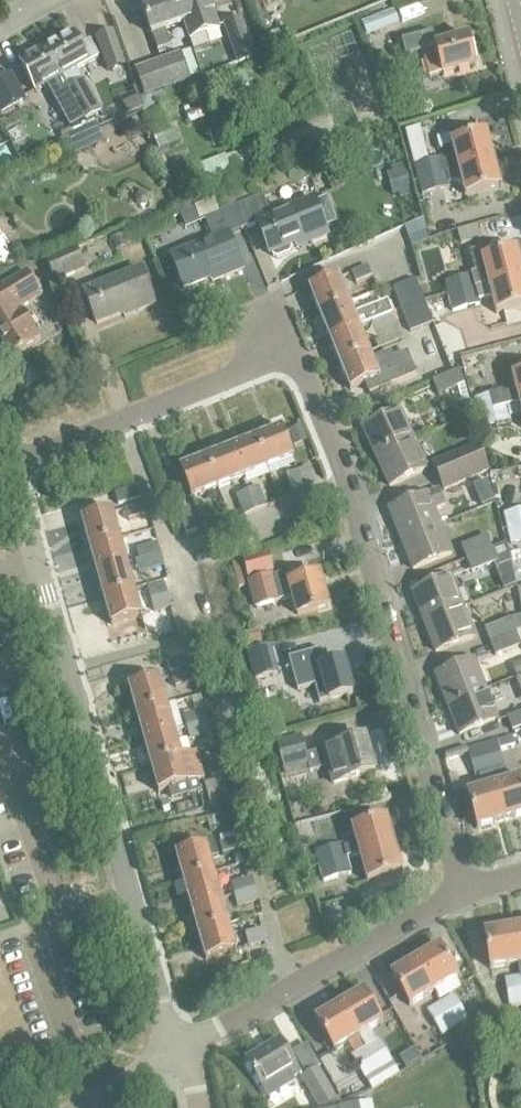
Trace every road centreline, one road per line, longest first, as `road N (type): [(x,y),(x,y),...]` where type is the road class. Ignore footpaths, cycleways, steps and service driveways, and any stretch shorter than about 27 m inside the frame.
road 1 (residential): [(184,1046),(11,463)]
road 2 (residential): [(463,897),(342,469),(299,364),(269,355)]
road 3 (residential): [(184,1046),(463,897)]
road 4 (residential): [(11,463),(269,355)]
road 5 (residential): [(79,1107),(184,1046)]

